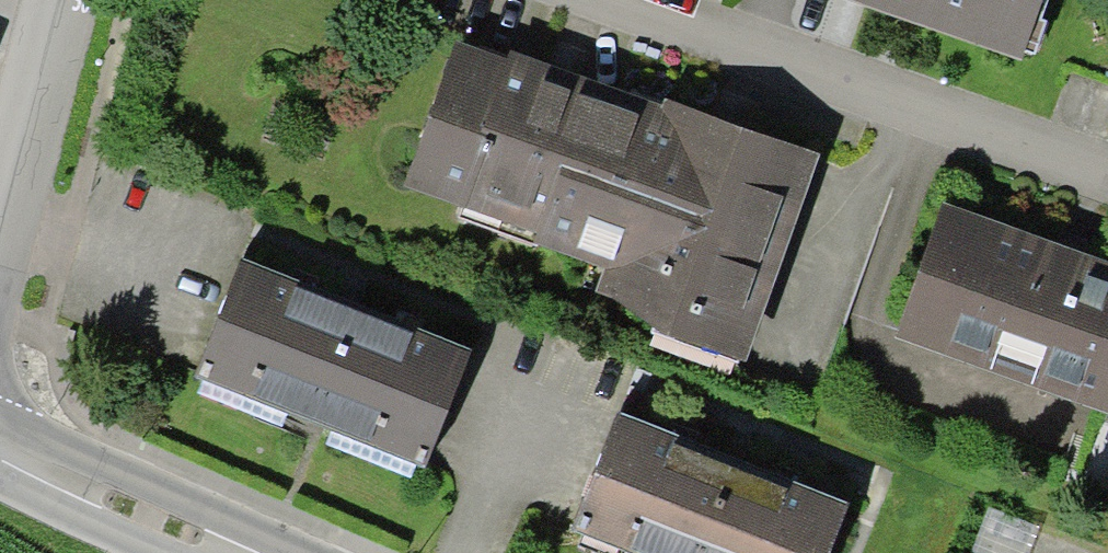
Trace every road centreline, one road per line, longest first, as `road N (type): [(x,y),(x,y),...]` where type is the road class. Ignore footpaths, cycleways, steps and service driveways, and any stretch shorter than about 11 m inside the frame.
road 1 (residential): [(584,0),(1107,176)]
road 2 (secondary): [(258,552),(0,442)]
road 3 (residential): [(0,159),(48,0)]

